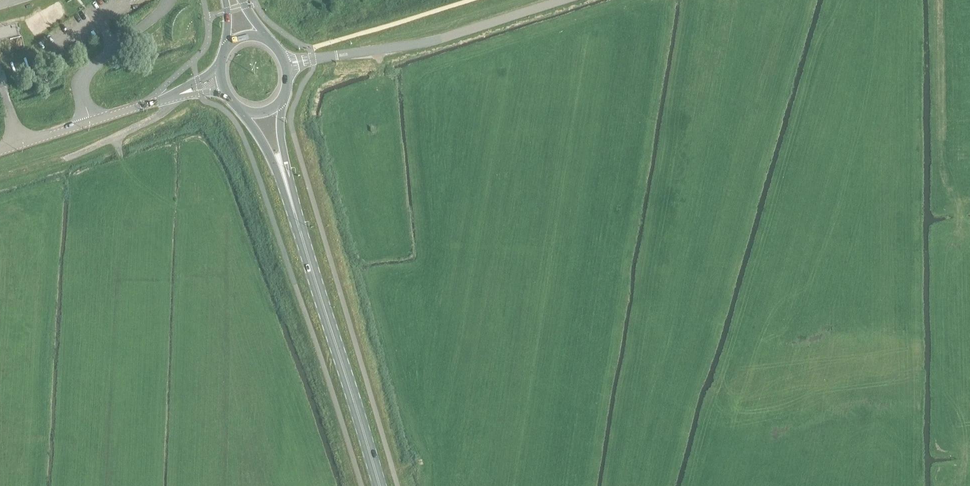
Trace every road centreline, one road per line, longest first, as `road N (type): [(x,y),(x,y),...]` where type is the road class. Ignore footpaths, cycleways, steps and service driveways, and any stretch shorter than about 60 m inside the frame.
road 1 (primary): [(377,485),(299,226)]
road 2 (unclassified): [(314,59),(423,43),(560,0)]
road 3 (unclassified): [(90,122),(86,74),(169,0)]
road 4 (primary): [(236,105),(261,139),(299,226)]
road 5 (primary): [(299,226),(280,132),(283,100)]
road 6 (unclassified): [(172,97),(165,112),(65,161)]

